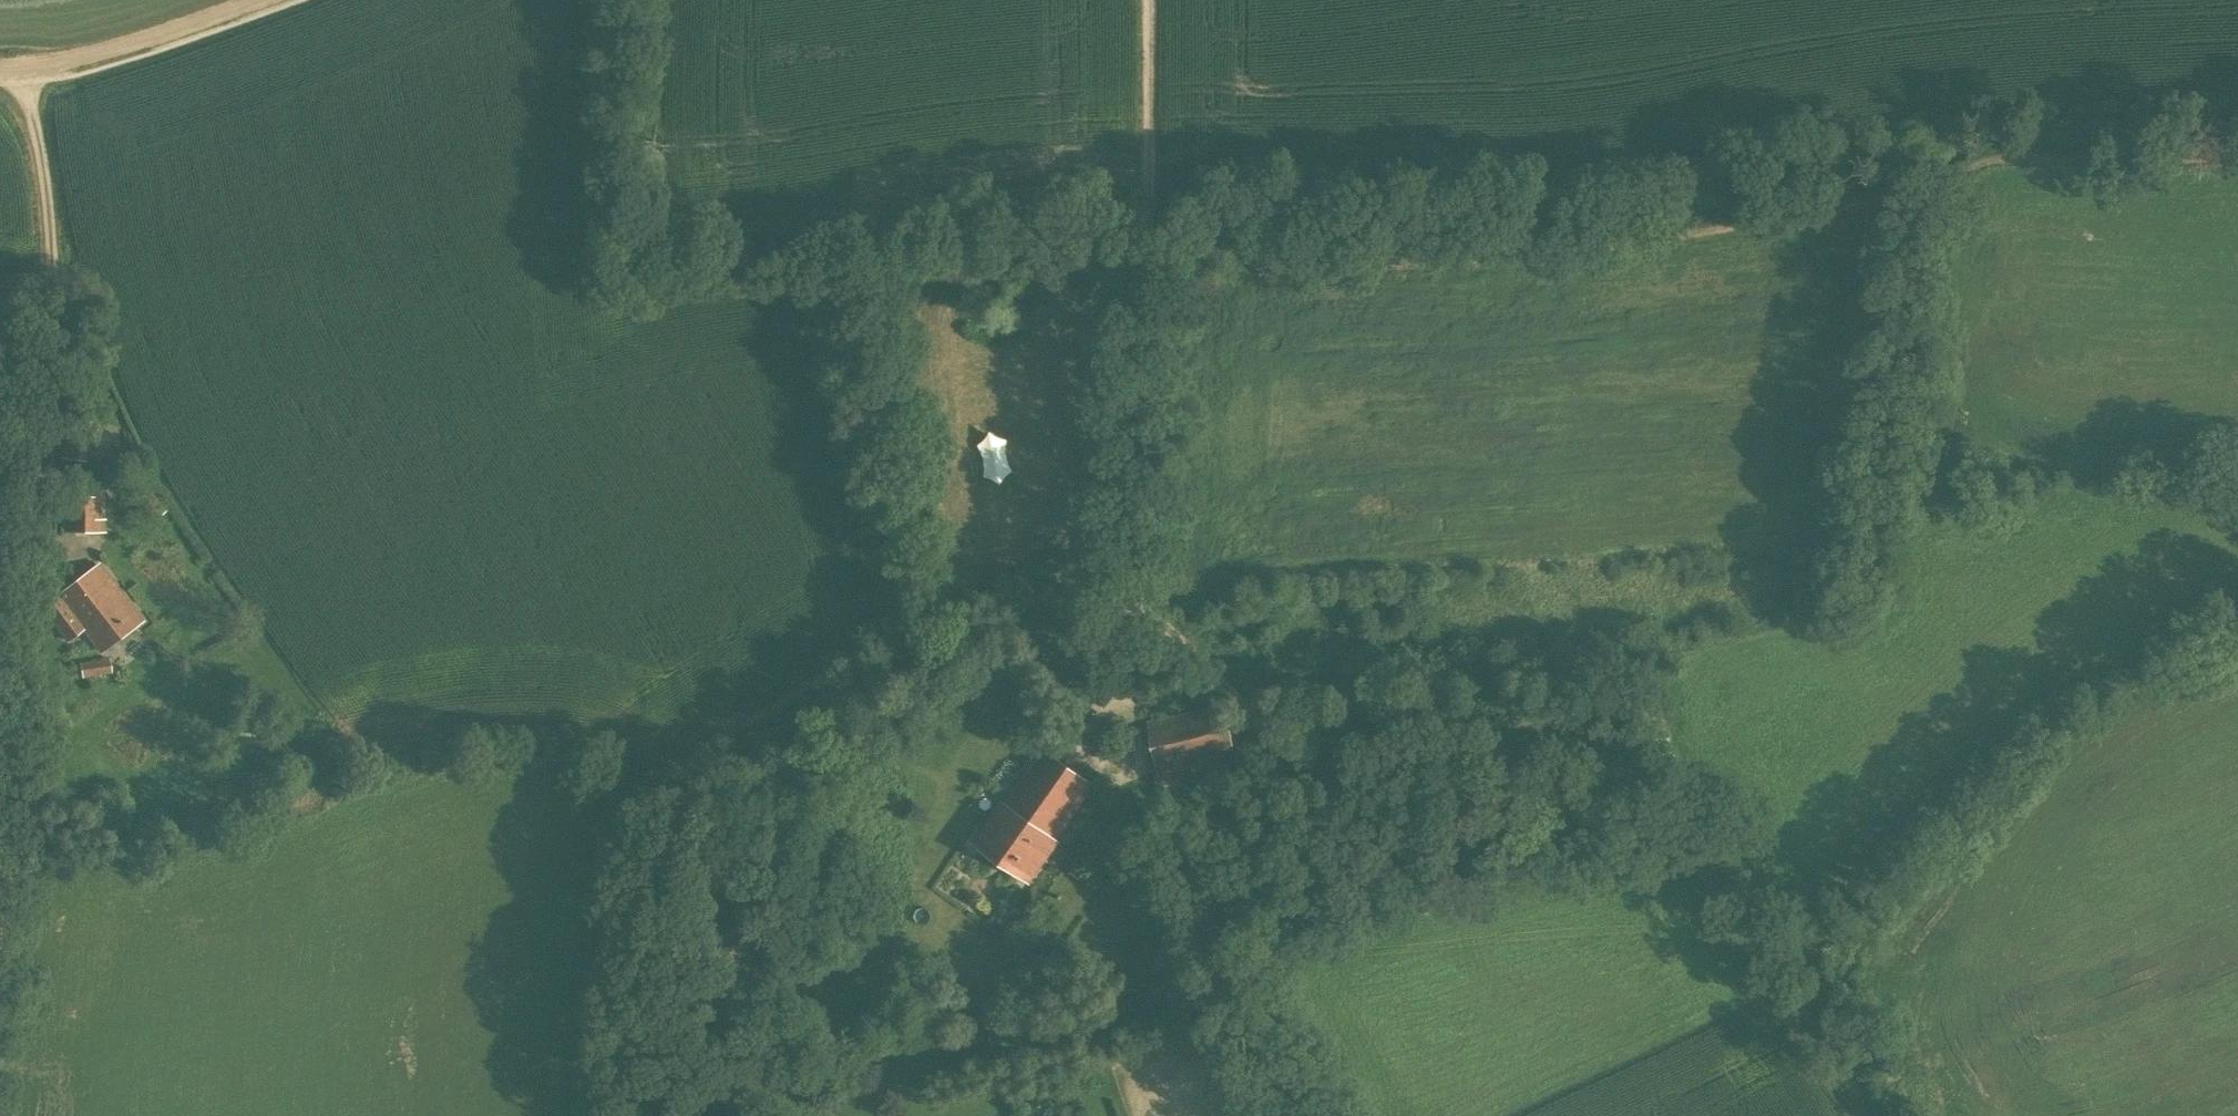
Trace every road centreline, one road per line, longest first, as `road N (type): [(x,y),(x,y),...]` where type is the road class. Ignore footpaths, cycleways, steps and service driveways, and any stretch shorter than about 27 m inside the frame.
road 1 (track): [(1299,1115),(1234,970),(1237,928),(1272,804),(1263,736),(1241,699),(1141,603),(1130,580),(1146,274),(1148,0)]
road 2 (track): [(0,862),(49,236),(27,67)]
road 3 (track): [(1274,779),(1662,691)]
road 4 (track): [(27,67),(246,0)]
road 5 (track): [(1896,1115),(1828,972)]

